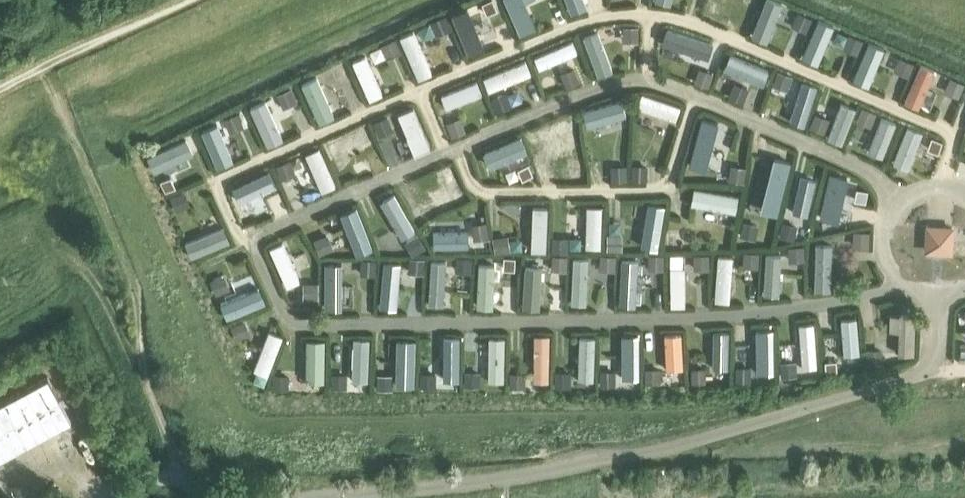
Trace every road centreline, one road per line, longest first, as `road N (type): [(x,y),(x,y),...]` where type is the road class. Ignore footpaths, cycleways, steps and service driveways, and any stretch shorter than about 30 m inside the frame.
road 1 (residential): [(903,282),(849,299),(723,318),(310,327),(287,320),(251,242)]
road 2 (unclassified): [(321,497),(653,451),(909,378),(929,366),(939,296)]
road 3 (residential): [(656,17),(954,132),(941,185)]
road 4 (residential): [(461,148),(481,191),(664,188),(695,97)]
road 5 (residential): [(251,242),(220,180),(422,93)]
road 6 (residential): [(422,93),(601,16),(656,17)]
road 7 (residential): [(695,97),(861,167),(900,200)]
road 8 (residential): [(251,242),(450,153)]
road 9 (residential): [(461,148),(604,89),(651,81)]

